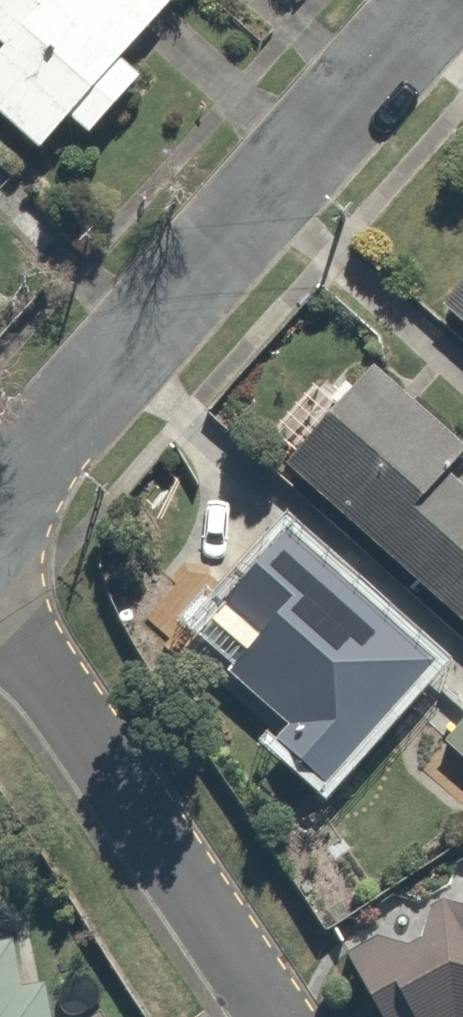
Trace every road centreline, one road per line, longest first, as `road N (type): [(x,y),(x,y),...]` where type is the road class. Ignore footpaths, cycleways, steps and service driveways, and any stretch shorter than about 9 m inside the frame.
road 1 (residential): [(0,497),(445,0)]
road 2 (residential): [(0,619),(274,1016)]

